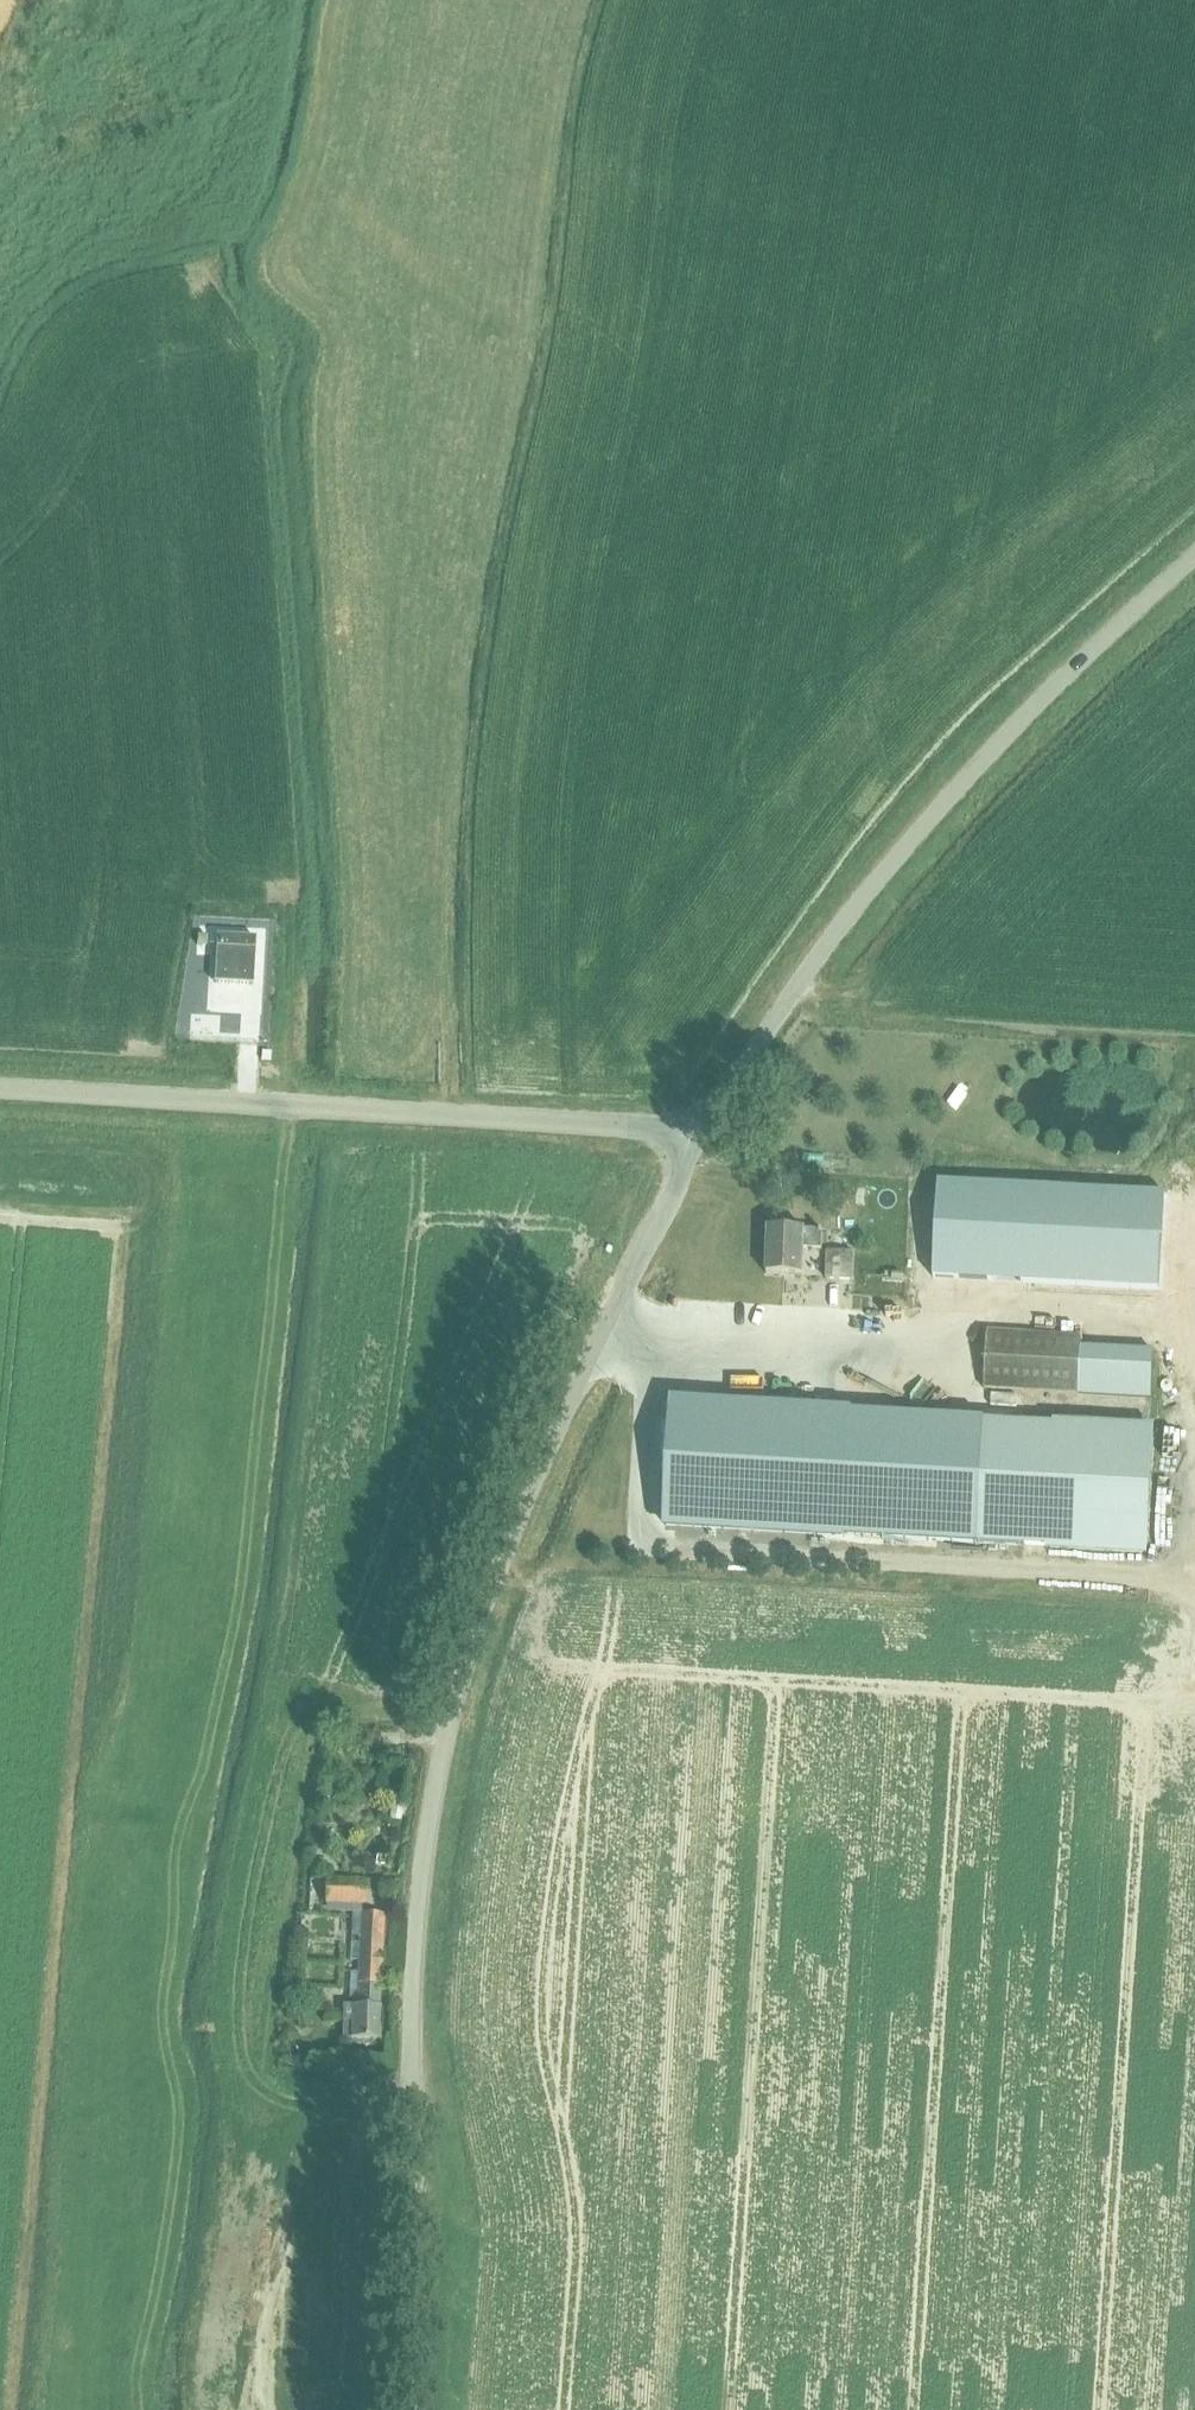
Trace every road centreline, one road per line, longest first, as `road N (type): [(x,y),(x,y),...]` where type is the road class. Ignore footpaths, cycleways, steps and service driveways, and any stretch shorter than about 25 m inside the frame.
road 1 (unclassified): [(406,2409),(408,2007),(433,1786),(486,1599),(696,1140)]
road 2 (unclassified): [(696,1140),(844,922),(904,850),(1052,690),(1194,556)]
road 3 (unclassified): [(0,1086),(646,1124),(696,1140)]

